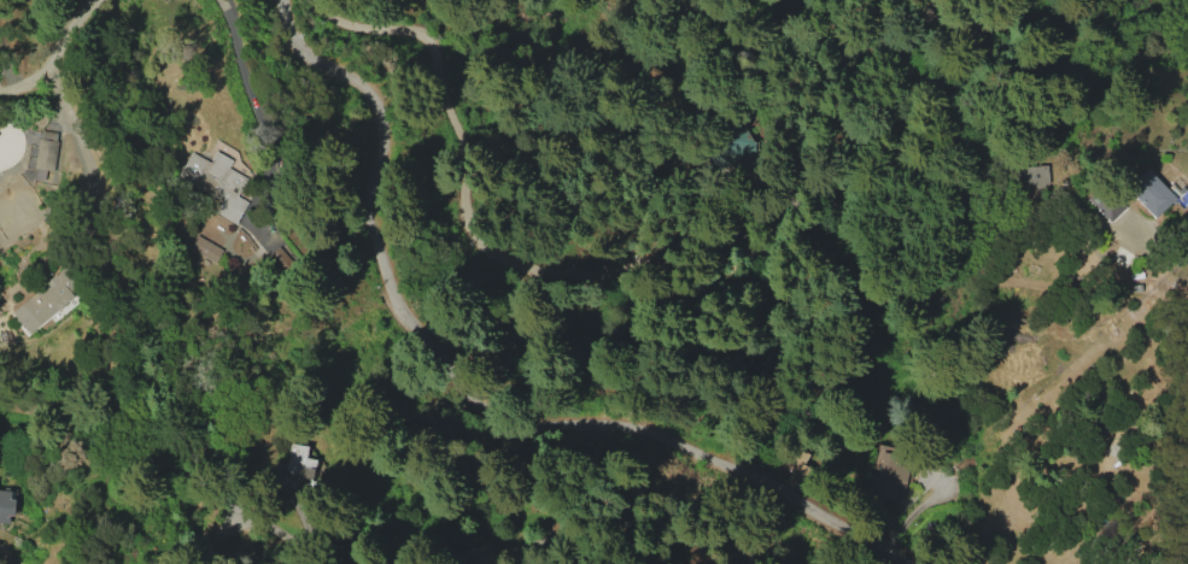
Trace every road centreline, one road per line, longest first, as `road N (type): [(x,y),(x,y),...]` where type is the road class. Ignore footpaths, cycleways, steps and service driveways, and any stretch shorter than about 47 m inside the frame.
road 1 (tertiary): [(284,0),(287,20),(353,88),(373,218),(394,283),(473,382),(533,411),(710,463),(845,533),(885,563)]
road 2 (residential): [(332,0),(411,48),(428,72),(472,218),(503,252),(566,274),(646,284),(786,255),(864,255),(1016,215)]
road 3 (residential): [(767,563),(668,529),(618,528),(578,540),(404,518),(378,529),(282,495),(120,563)]
road 4 (residential): [(105,0),(45,74),(0,95)]

